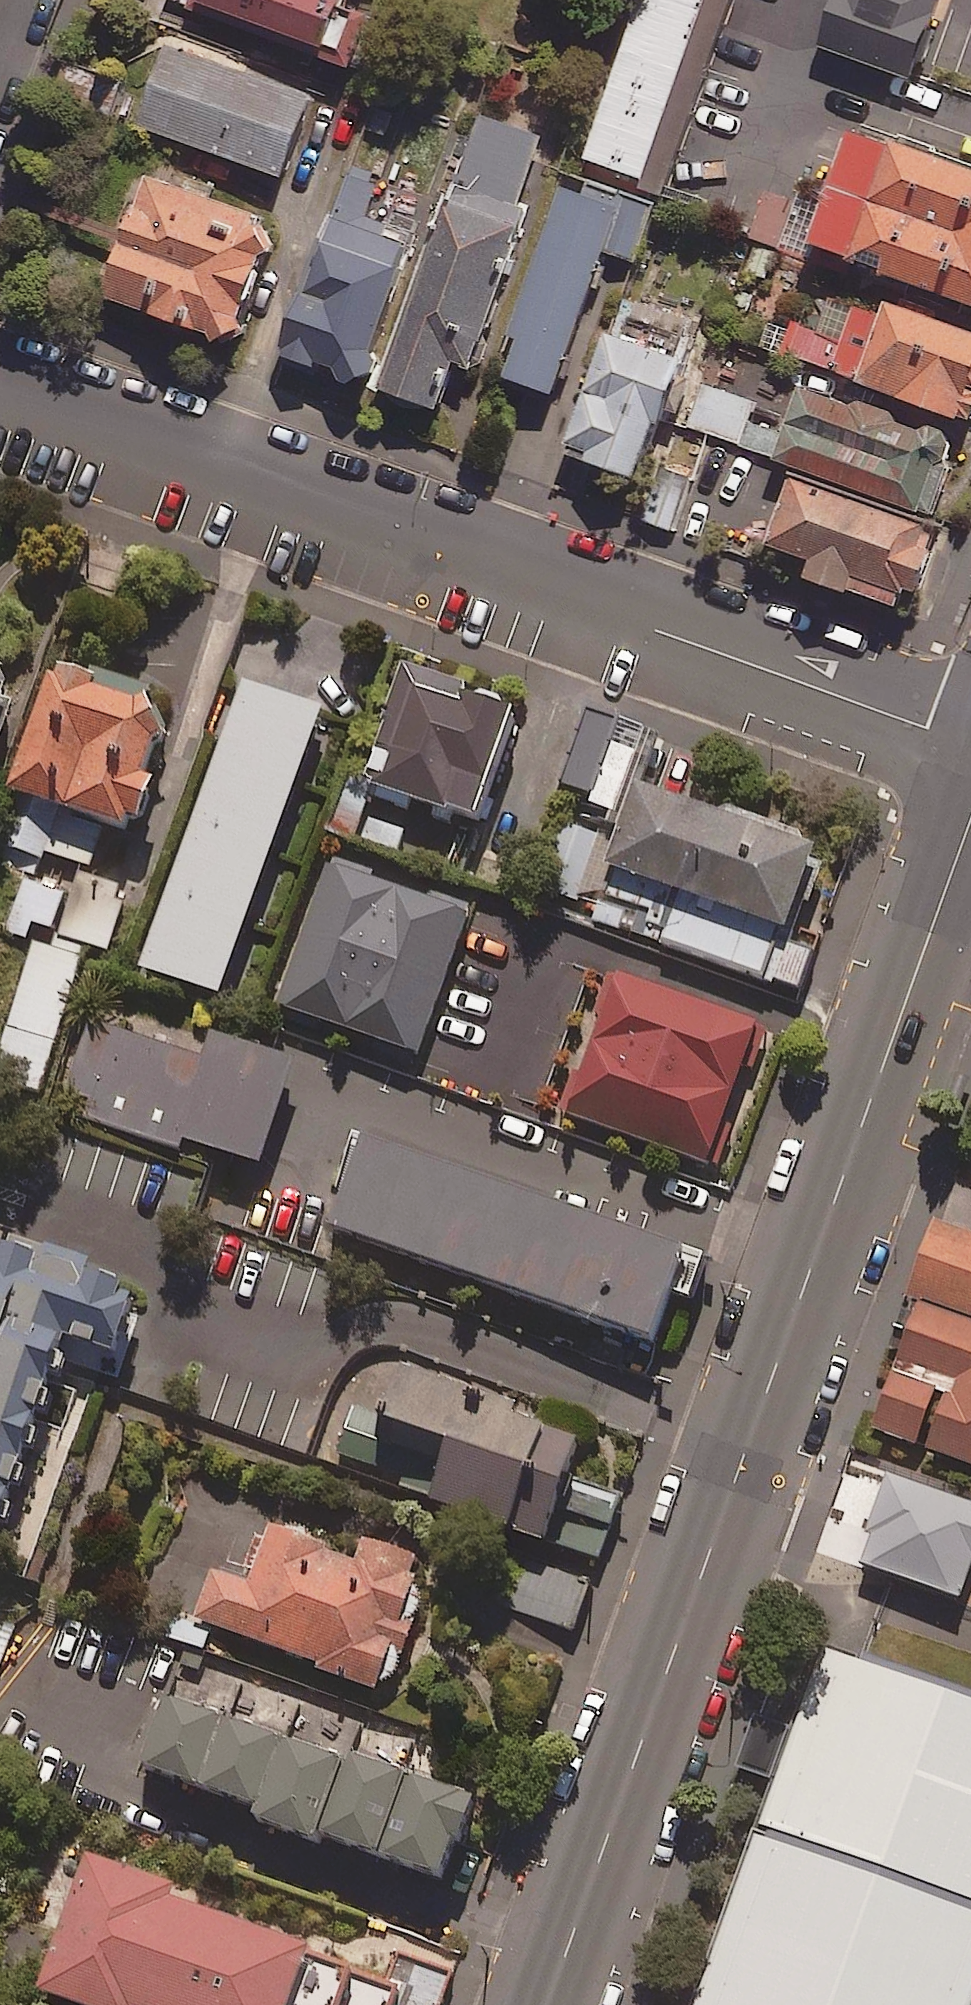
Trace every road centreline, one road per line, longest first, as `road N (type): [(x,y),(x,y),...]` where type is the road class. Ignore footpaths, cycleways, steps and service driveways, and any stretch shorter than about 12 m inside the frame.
road 1 (secondary): [(970,828),(551,2004)]
road 2 (residential): [(0,386),(970,742)]

